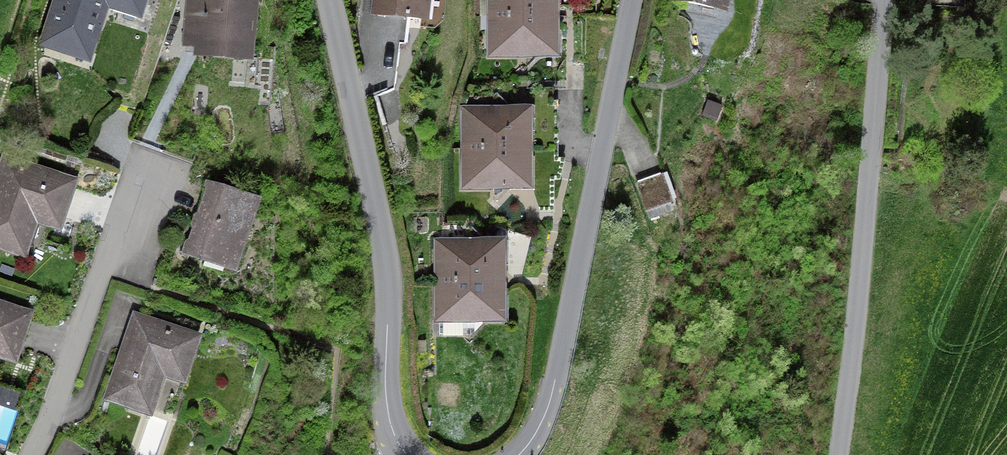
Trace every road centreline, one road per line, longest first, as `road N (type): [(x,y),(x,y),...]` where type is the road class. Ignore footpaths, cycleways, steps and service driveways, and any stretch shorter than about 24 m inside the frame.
road 1 (tertiary): [(518,454),(552,395),(633,0)]
road 2 (tertiary): [(326,0),(381,228),(387,404),(406,454)]
road 3 (tertiary): [(884,0),(838,454)]
road 4 (residential): [(31,454),(137,177)]

